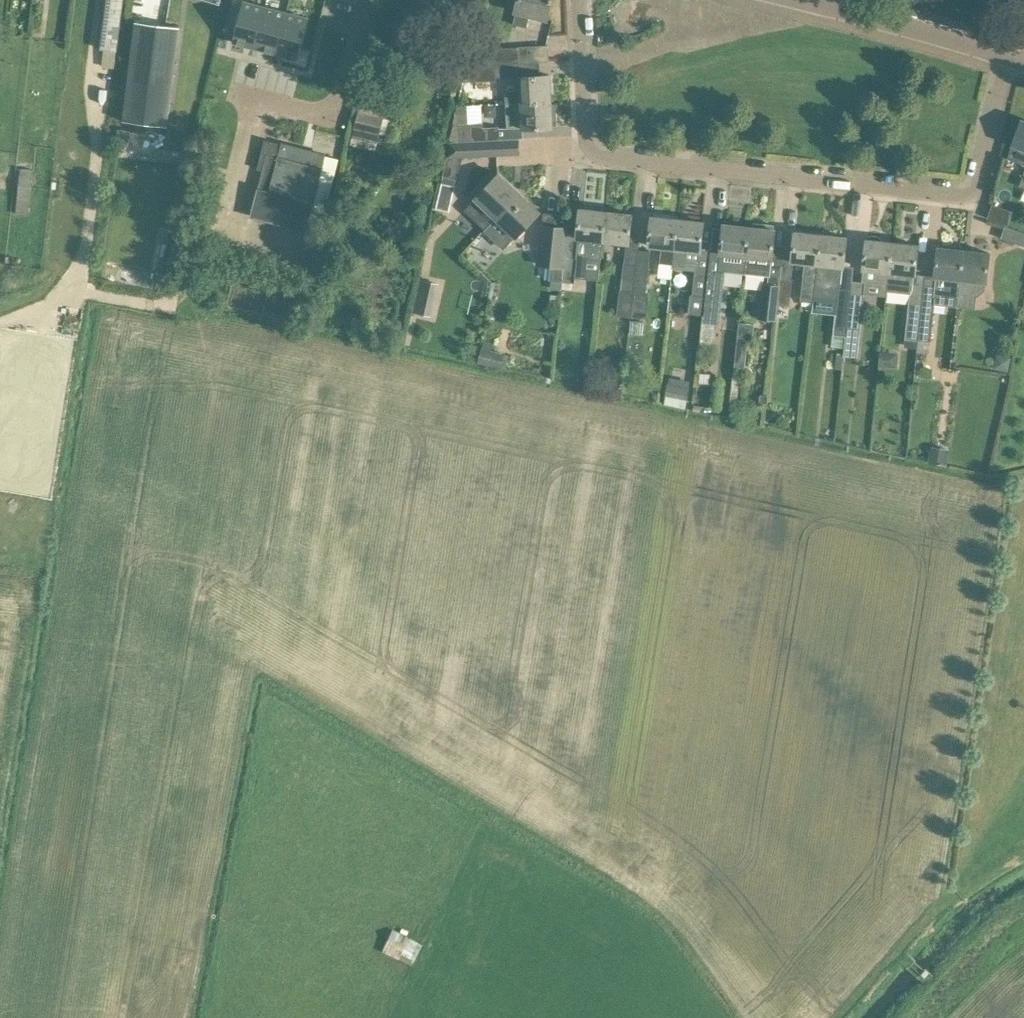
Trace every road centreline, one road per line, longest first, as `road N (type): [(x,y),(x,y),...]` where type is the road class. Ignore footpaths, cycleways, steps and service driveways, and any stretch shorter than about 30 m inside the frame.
road 1 (residential): [(1007,55),(971,190),(957,194),(607,161),(582,134),(581,0)]
road 2 (residential): [(237,95),(318,117),(340,106),(366,0)]
road 3 (tertiary): [(1007,55),(799,1)]

